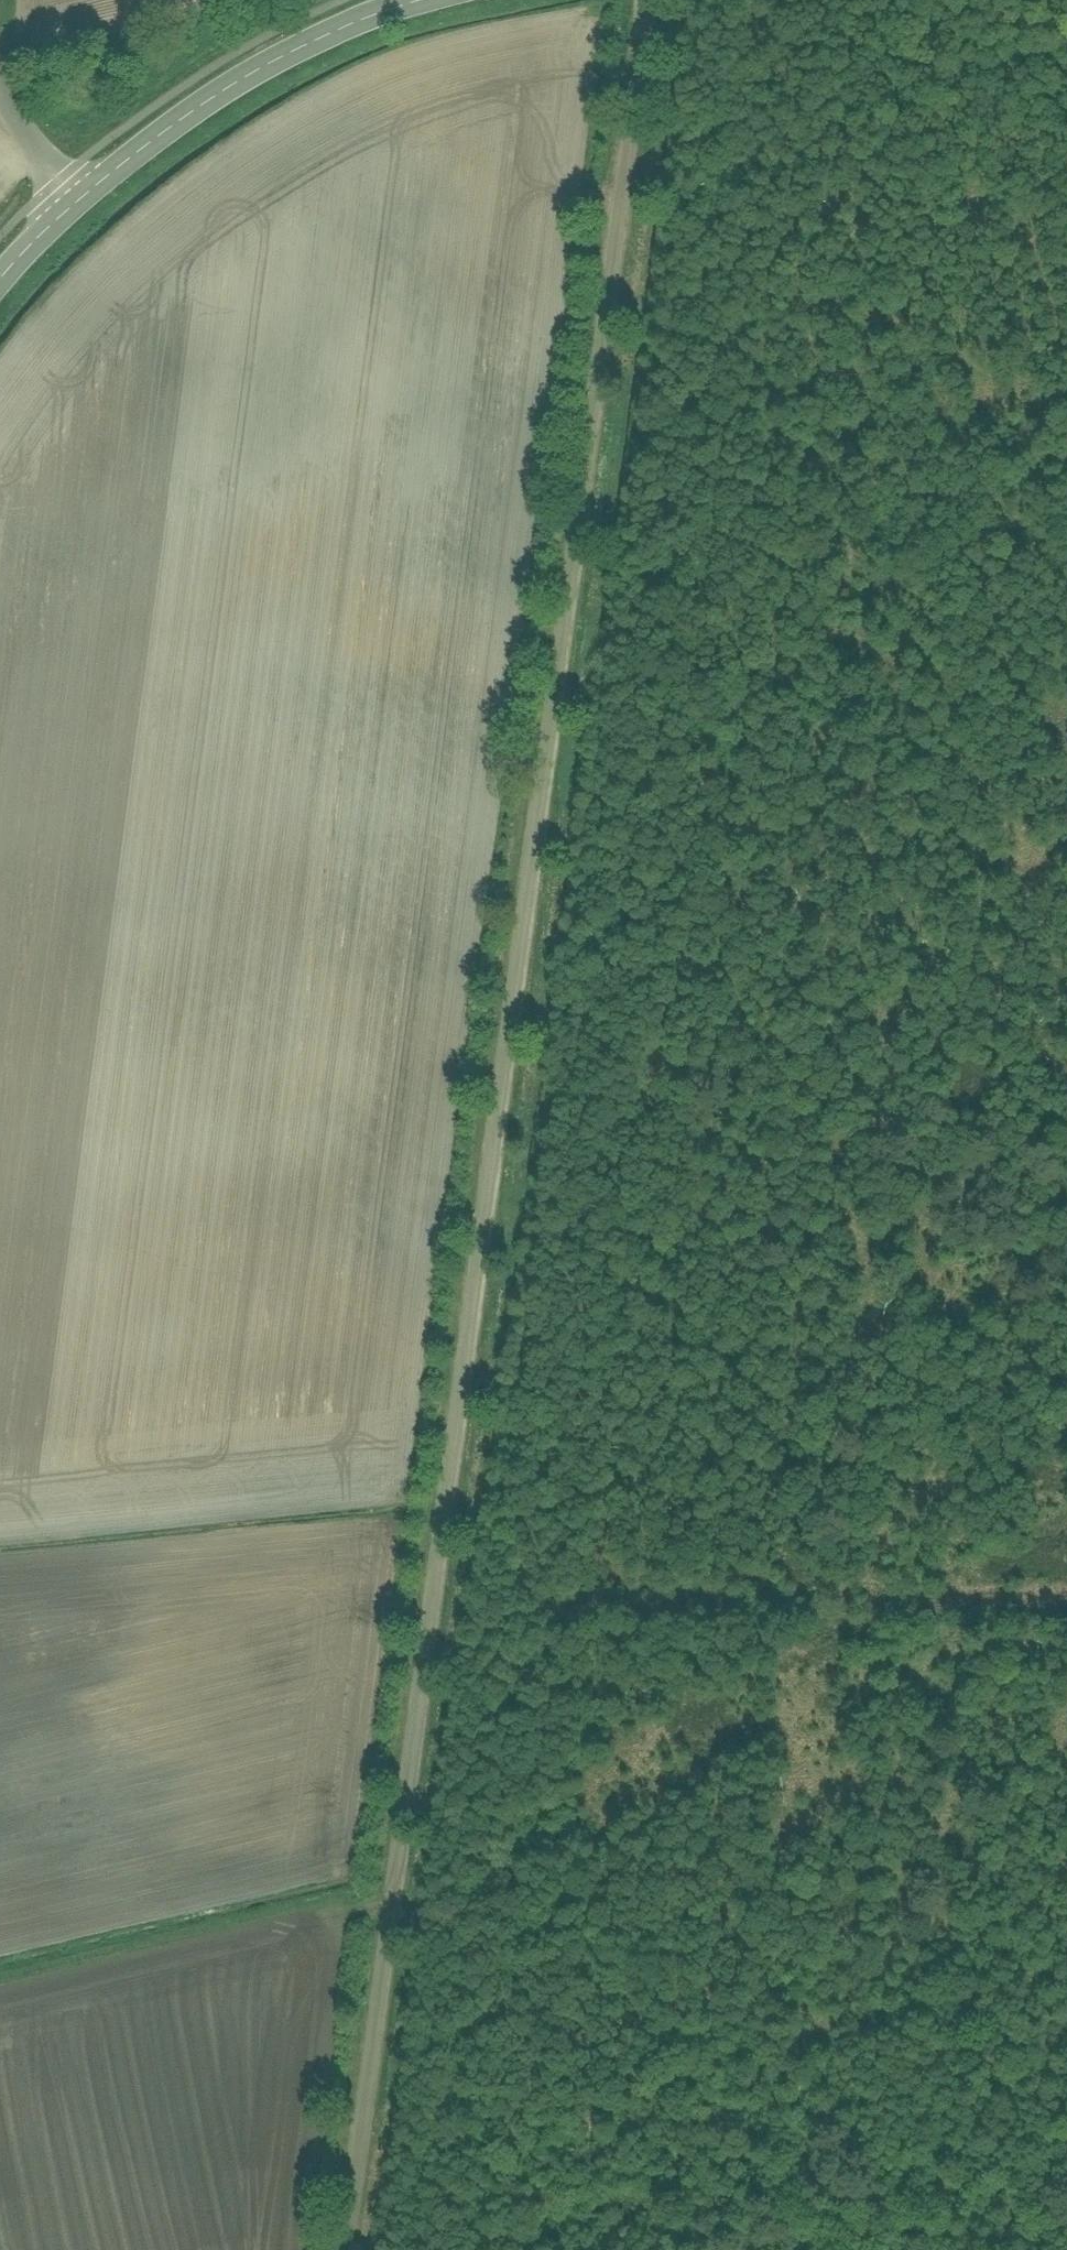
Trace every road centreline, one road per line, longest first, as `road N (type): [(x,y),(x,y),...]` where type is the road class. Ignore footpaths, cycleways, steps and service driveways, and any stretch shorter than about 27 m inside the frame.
road 1 (unclassified): [(645,0),(341,2249)]
road 2 (secondary): [(75,202),(219,92),(329,34),(424,0)]
road 3 (unclassified): [(75,202),(0,88)]

